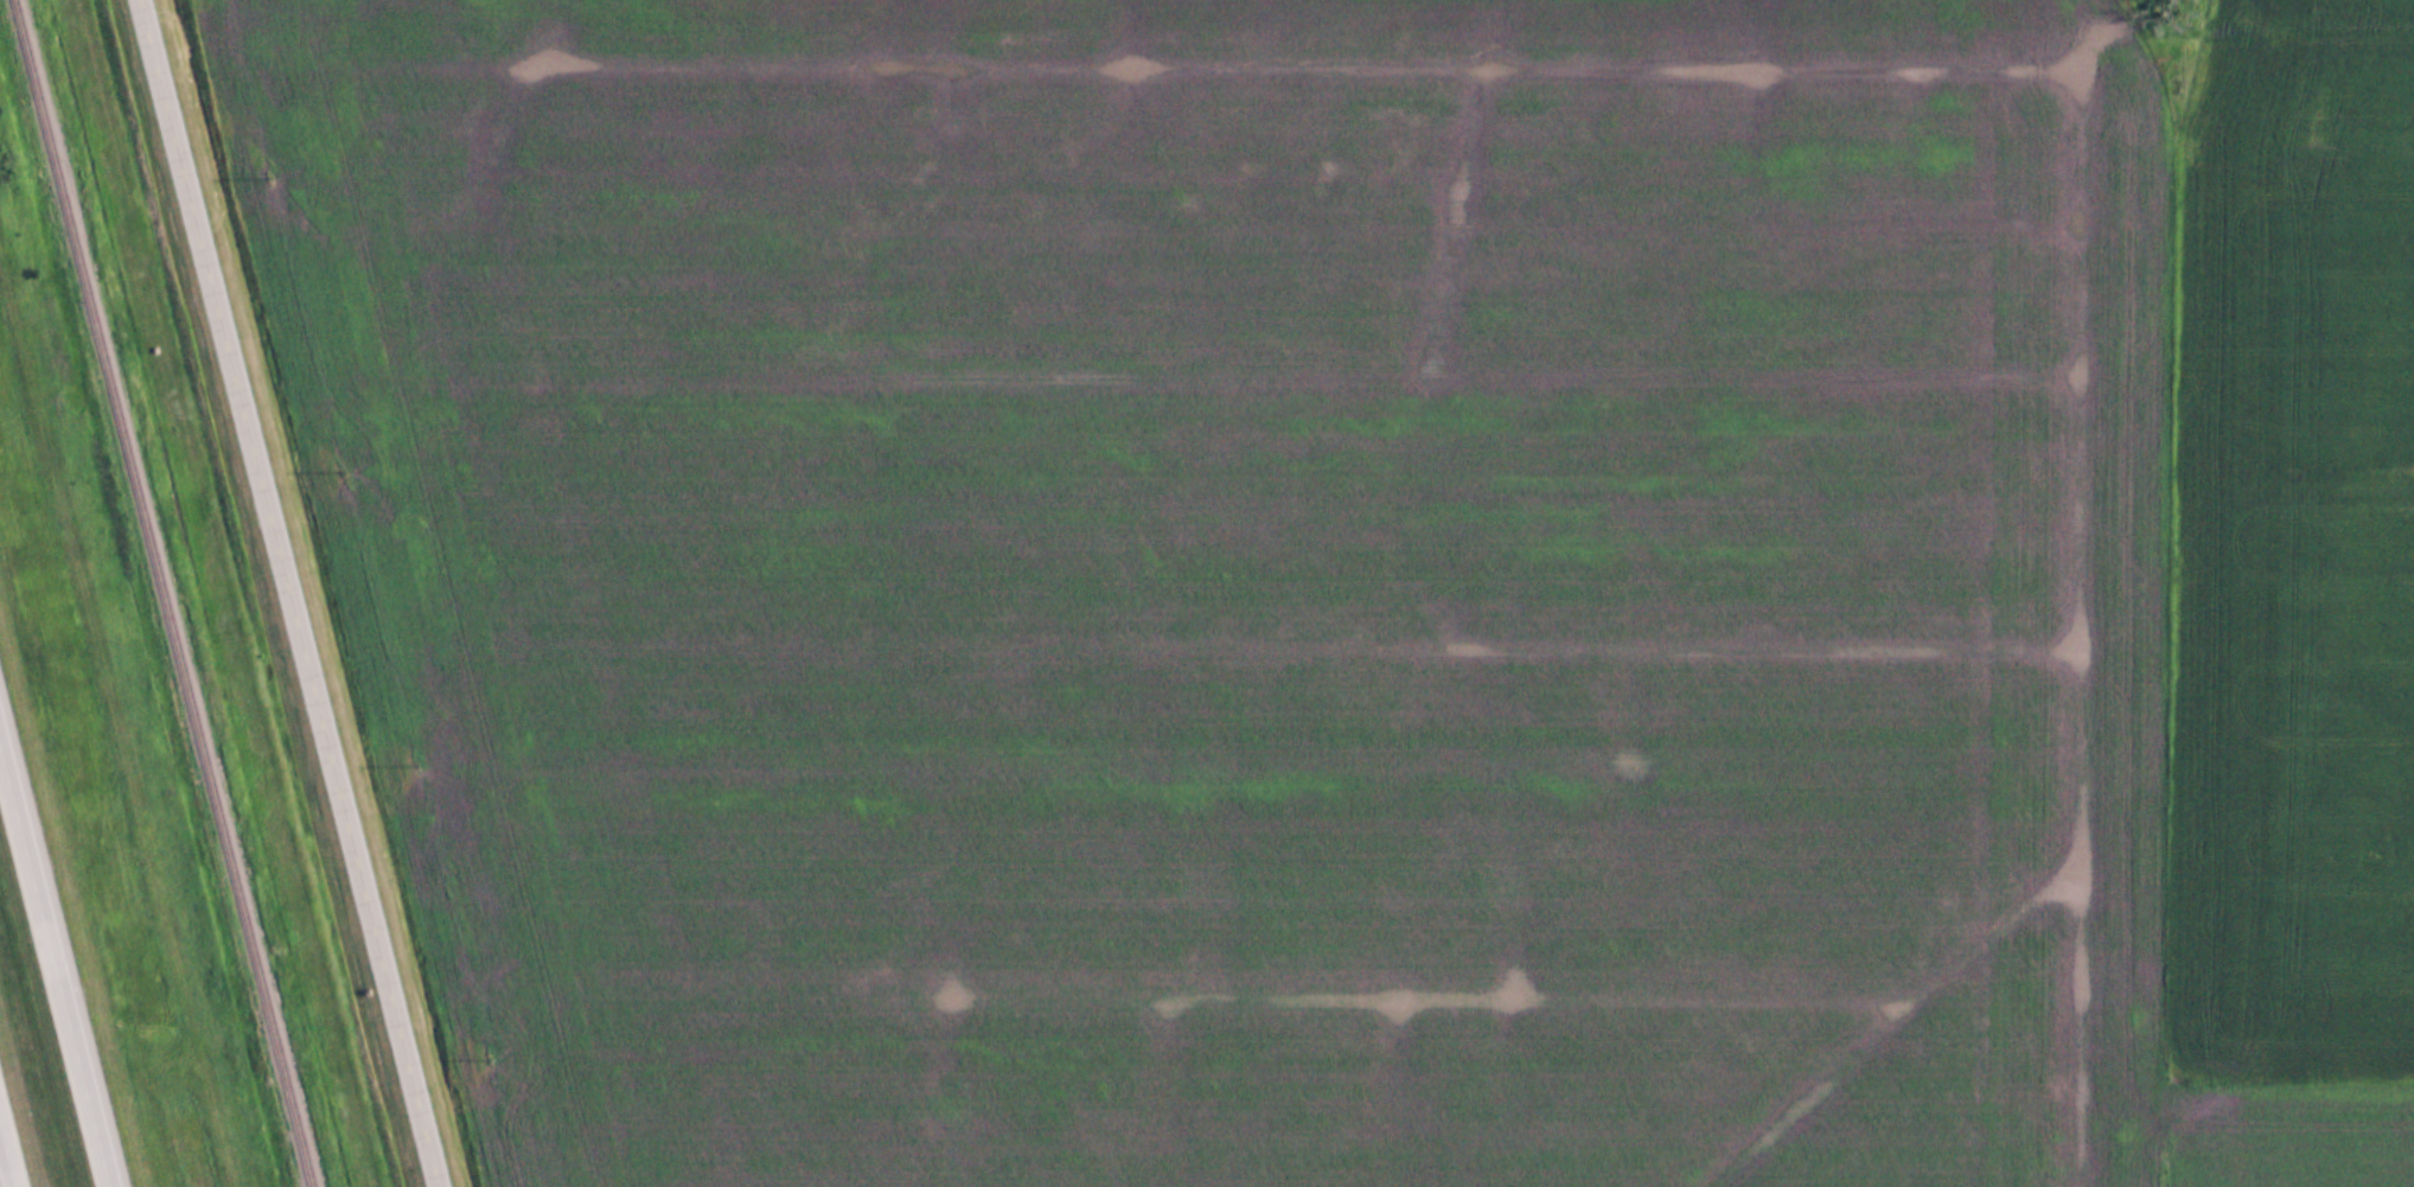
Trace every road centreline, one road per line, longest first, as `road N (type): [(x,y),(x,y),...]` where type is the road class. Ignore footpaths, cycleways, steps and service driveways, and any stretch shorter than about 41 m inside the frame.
road 1 (tertiary): [(442,1186),(143,0)]
road 2 (motorway): [(113,1186),(0,740)]

